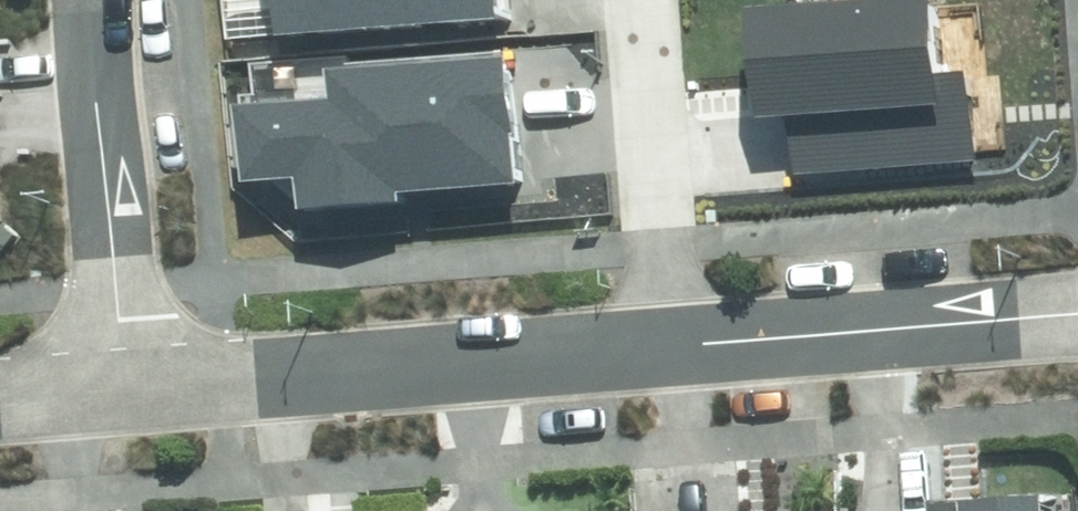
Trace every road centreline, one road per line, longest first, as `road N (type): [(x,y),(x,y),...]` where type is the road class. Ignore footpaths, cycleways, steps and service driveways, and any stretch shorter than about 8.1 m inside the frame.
road 1 (residential): [(660,339),(122,391)]
road 2 (residential): [(1077,309),(660,339)]
road 3 (residential): [(122,391),(95,0)]
road 4 (residential): [(660,339),(637,0)]
road 5 (residential): [(122,391),(0,401)]

